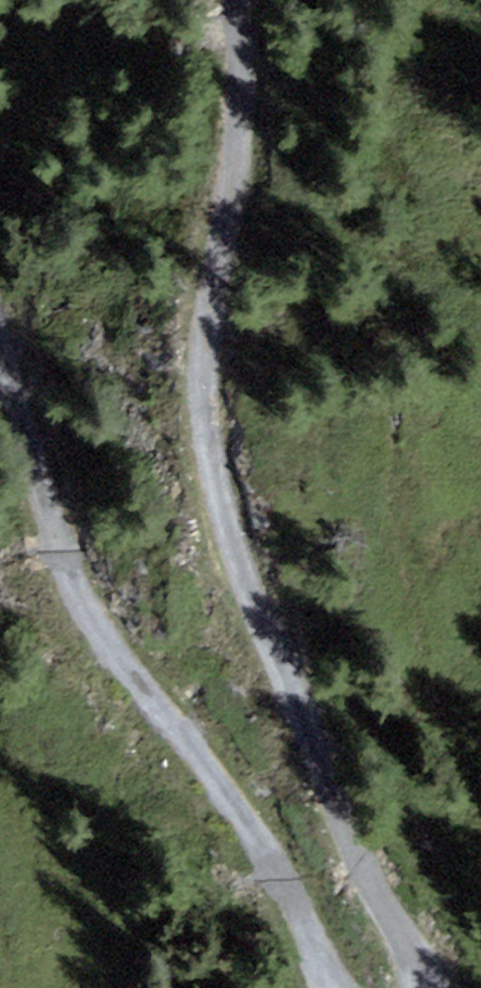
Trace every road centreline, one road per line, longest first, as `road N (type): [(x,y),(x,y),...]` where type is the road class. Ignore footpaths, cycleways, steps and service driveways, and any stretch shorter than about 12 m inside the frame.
road 1 (track): [(422,987),(424,971),(364,868),(224,517),(210,370),(252,0)]
road 2 (track): [(0,325),(69,580),(293,886),(330,987)]

